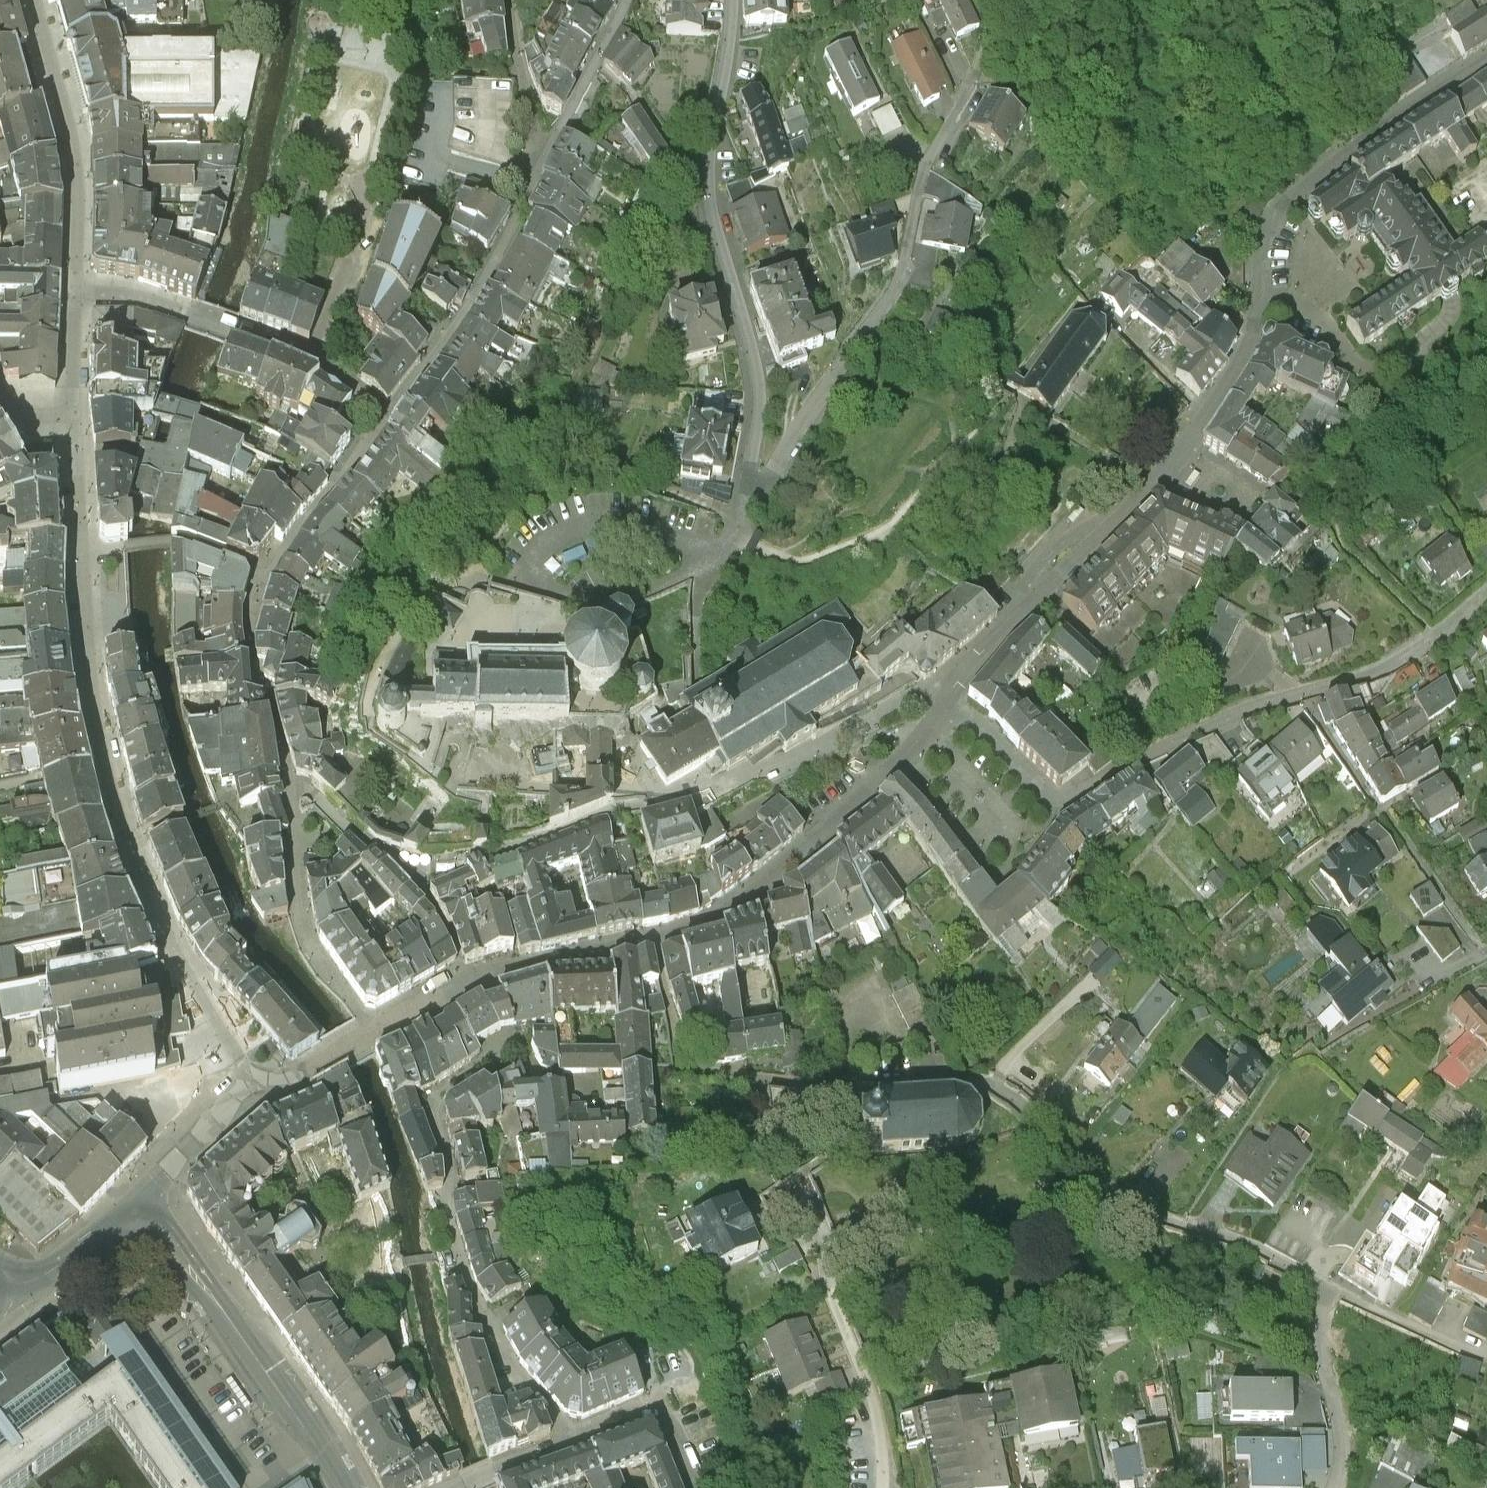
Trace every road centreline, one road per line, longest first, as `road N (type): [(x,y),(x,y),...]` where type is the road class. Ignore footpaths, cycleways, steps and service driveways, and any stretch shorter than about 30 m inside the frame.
road 1 (residential): [(732,0),(704,206),(735,294),(758,399),(756,440),(725,548),(888,312),(920,191),(976,82)]
road 2 (residential): [(1324,1288),(1261,1255),(1136,1213),(992,1085),(852,1087),(750,1072),(697,1055),(670,994)]
road 3 (residential): [(266,1107),(169,947),(107,775),(82,606),(73,436)]
road 4 (residential): [(386,421),(263,578),(252,623),(253,668),(287,777),(302,922),(314,951),(374,1031)]
road 5 (residential): [(374,1031),(485,978),(660,933),(750,892),(915,743),(945,703)]
road 6 (residential): [(945,703),(973,719),(1059,809),(1131,763),(1237,716),(1390,663),(1486,599)]
road 7 (residential): [(1229,381),(1263,310),(1266,236),(1278,206),(1340,155),(1486,62)]
road 8 (residential): [(945,703),(983,649),(1175,460),(1229,381)]
road 9 (tertiary): [(142,1205),(347,1487)]
road 10 (residential): [(698,1487),(657,1404),(456,1487)]
road 11 (residential): [(540,156),(512,236),(386,421)]
road 12 (residential): [(73,436),(75,290),(190,315)]
road 13 (residential): [(1337,1487),(1342,1432),(1319,1351),(1324,1288)]
road 14 (residential): [(627,0),(540,156)]
road 15 (residential): [(386,421),(325,369),(235,331)]
road 16 (residential): [(1486,1350),(1324,1288)]
road 17 (tertiary): [(9,1305),(142,1205)]
road 18 (residential): [(540,156),(510,0)]
road 19 (residential): [(142,1205),(266,1107)]
road 20 (residential): [(266,1107),(374,1031)]

